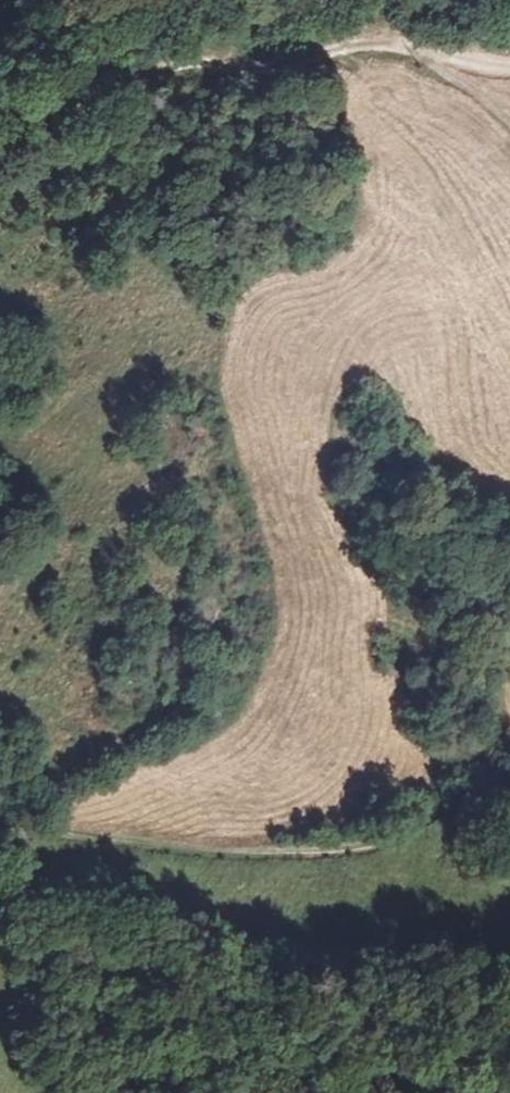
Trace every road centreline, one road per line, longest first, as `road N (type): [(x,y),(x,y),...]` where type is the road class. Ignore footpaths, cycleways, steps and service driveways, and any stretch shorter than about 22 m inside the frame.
road 1 (track): [(0,819),(216,855),(509,811)]
road 2 (track): [(415,50),(348,50),(255,69),(141,69),(28,129),(0,154)]
road 3 (track): [(274,1092),(233,1078),(97,992),(0,978)]
road 4 (track): [(509,122),(415,50)]

